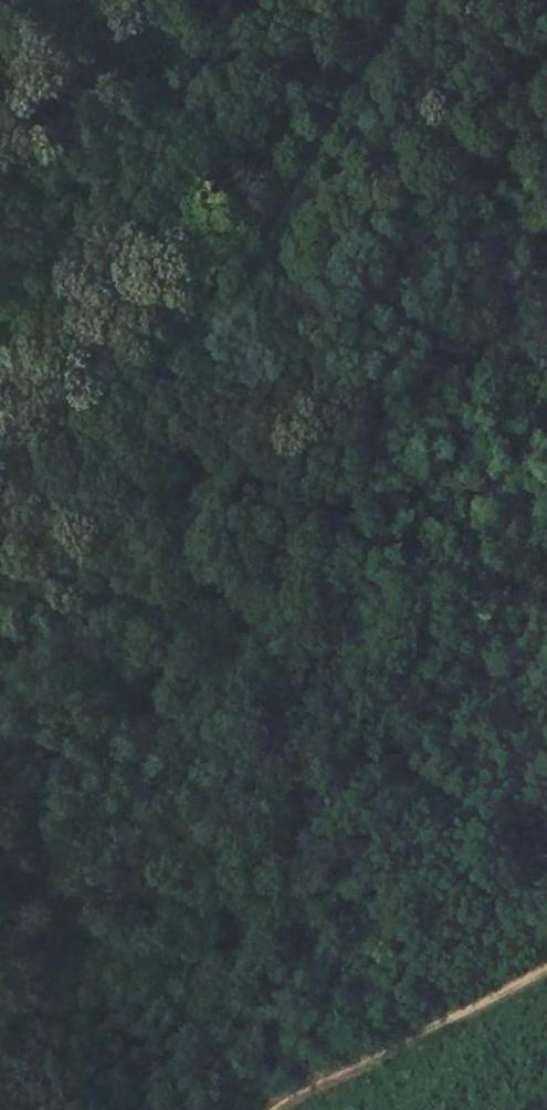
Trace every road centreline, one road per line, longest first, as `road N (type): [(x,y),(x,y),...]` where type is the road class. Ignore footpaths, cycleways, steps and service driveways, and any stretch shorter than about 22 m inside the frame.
road 1 (track): [(402,0),(245,288),(114,437),(0,528)]

